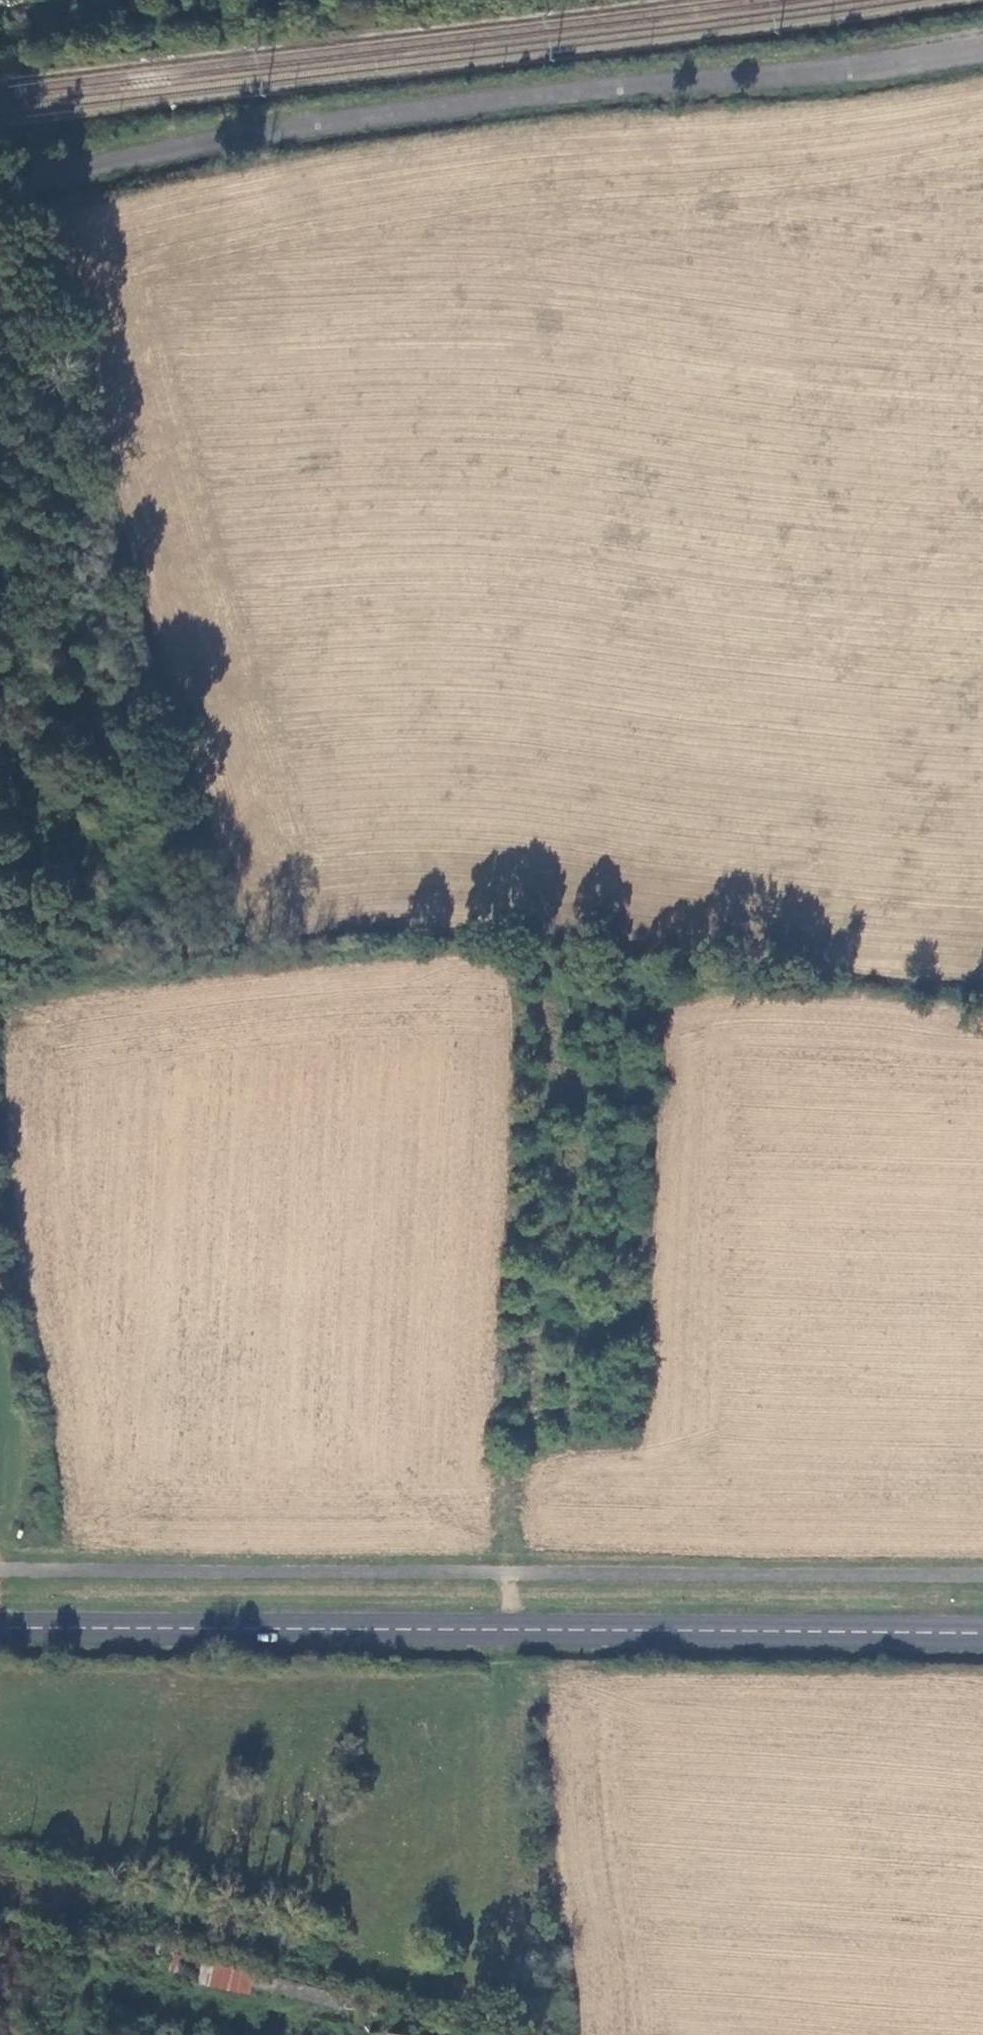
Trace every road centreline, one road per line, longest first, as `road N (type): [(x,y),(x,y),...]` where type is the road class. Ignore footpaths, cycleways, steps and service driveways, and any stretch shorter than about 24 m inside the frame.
road 1 (residential): [(0,194),(99,160),(241,130),(982,49)]
road 2 (tertiary): [(982,1633),(0,1627)]

